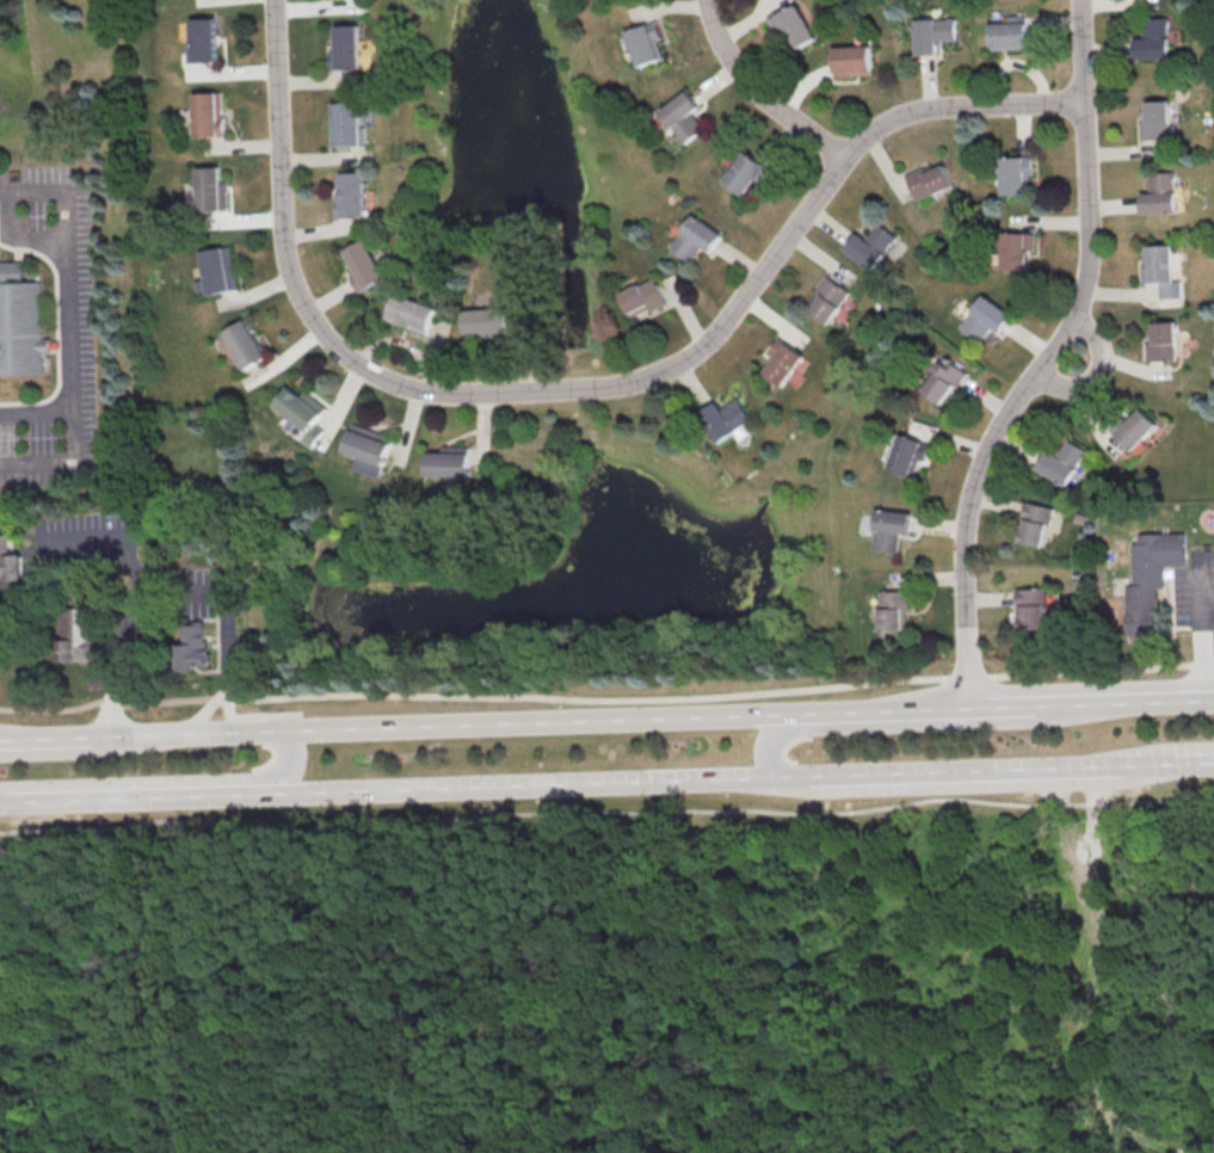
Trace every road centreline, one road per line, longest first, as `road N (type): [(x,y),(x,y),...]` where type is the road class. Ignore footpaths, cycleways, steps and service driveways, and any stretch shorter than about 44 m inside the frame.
road 1 (residential): [(275,0),(290,270),(315,321),(356,363),(414,388),(457,395),(618,384),(674,366),(725,328),(871,130),(912,111),(1083,103)]
road 2 (residential): [(969,708),(963,559),(973,487),(1002,419),(1058,344),(1085,290),(1080,0)]
road 3 (secondary): [(802,715),(90,739)]
road 4 (secondary): [(265,794),(789,777)]
road 5 (secondary): [(789,777),(1166,765)]
road 6 (secondary): [(2,800),(265,794)]
road 7 (secondary): [(1035,707),(802,715)]
road 8 (residential): [(845,159),(745,82),(716,37),(708,0)]
road 9 (secondary): [(1213,699),(1035,707)]
road 10 (residential): [(1036,372),(1071,387),(1093,376),(1101,347),(1072,317)]

